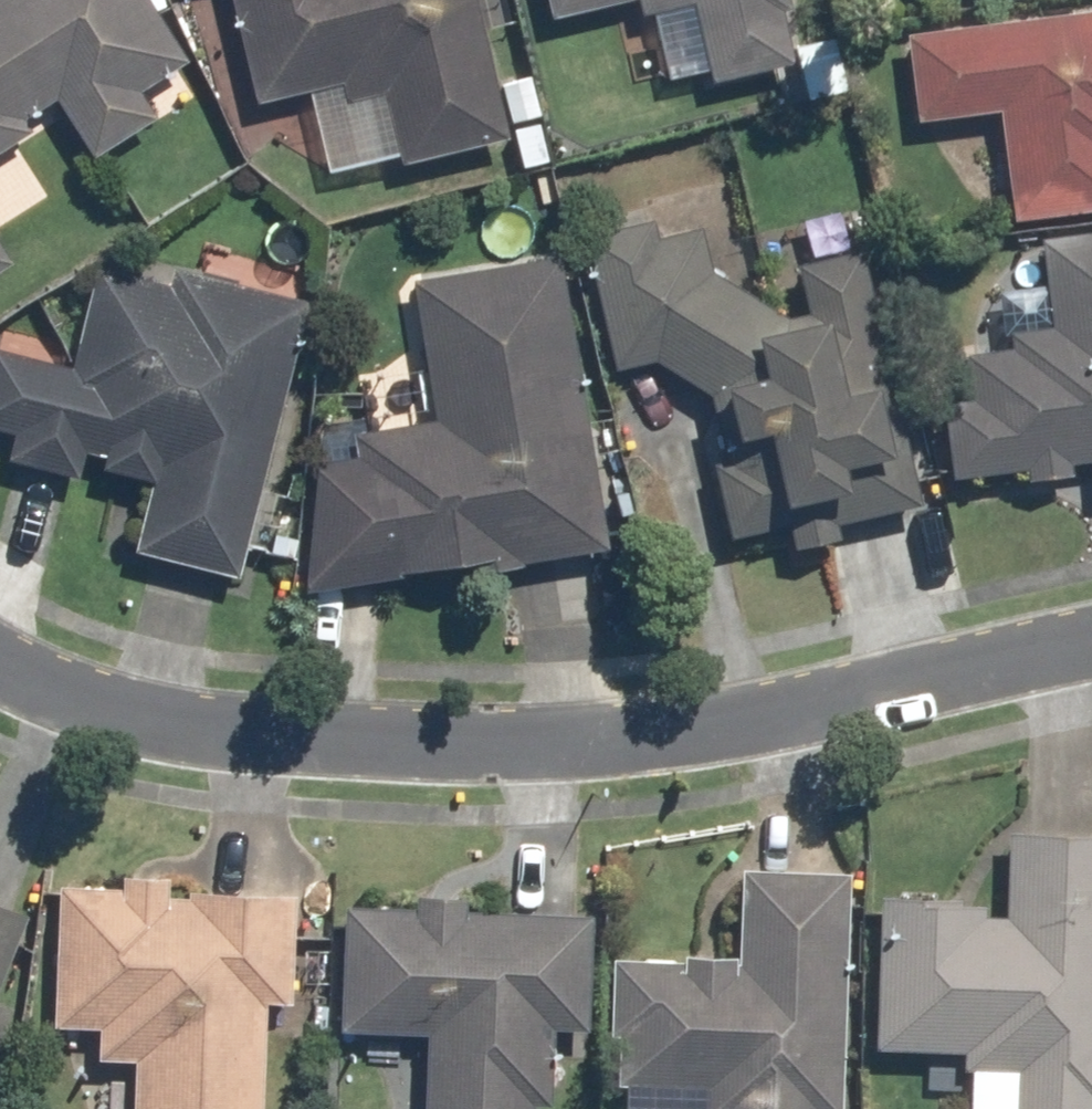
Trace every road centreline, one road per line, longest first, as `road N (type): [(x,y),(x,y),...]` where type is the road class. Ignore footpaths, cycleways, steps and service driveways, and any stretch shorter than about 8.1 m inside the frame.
road 1 (residential): [(0,660),(169,728),(337,741),(585,738),(768,715),(1091,642)]

